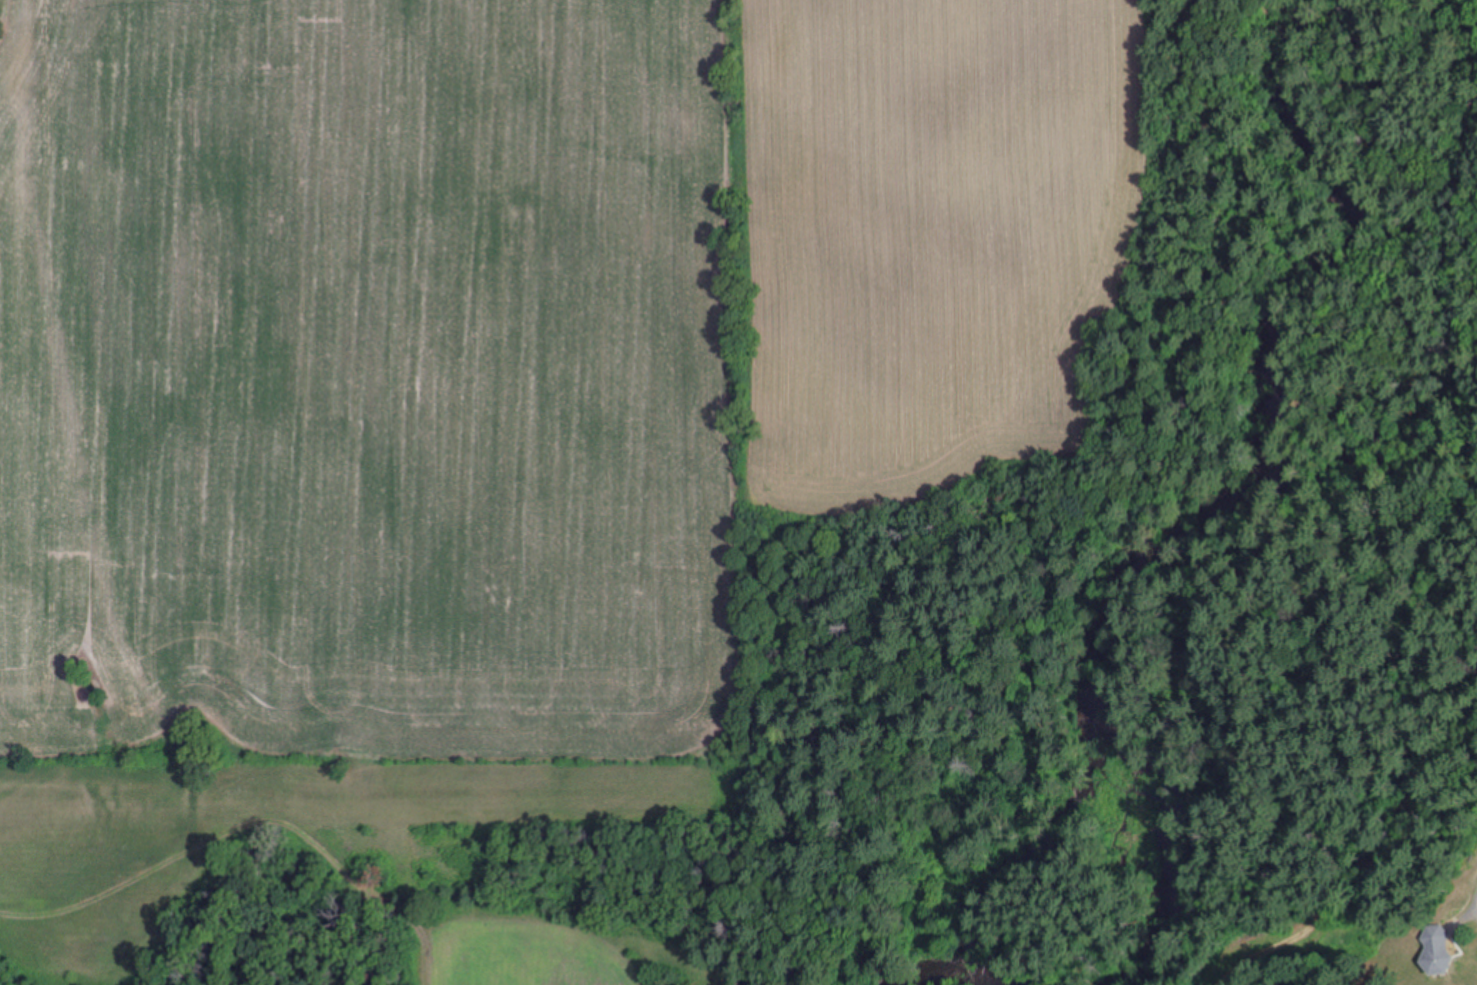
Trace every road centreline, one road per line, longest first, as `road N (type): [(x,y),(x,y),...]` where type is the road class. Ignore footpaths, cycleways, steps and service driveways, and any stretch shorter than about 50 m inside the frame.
road 1 (residential): [(1303,984),(1438,664),(1476,624)]

